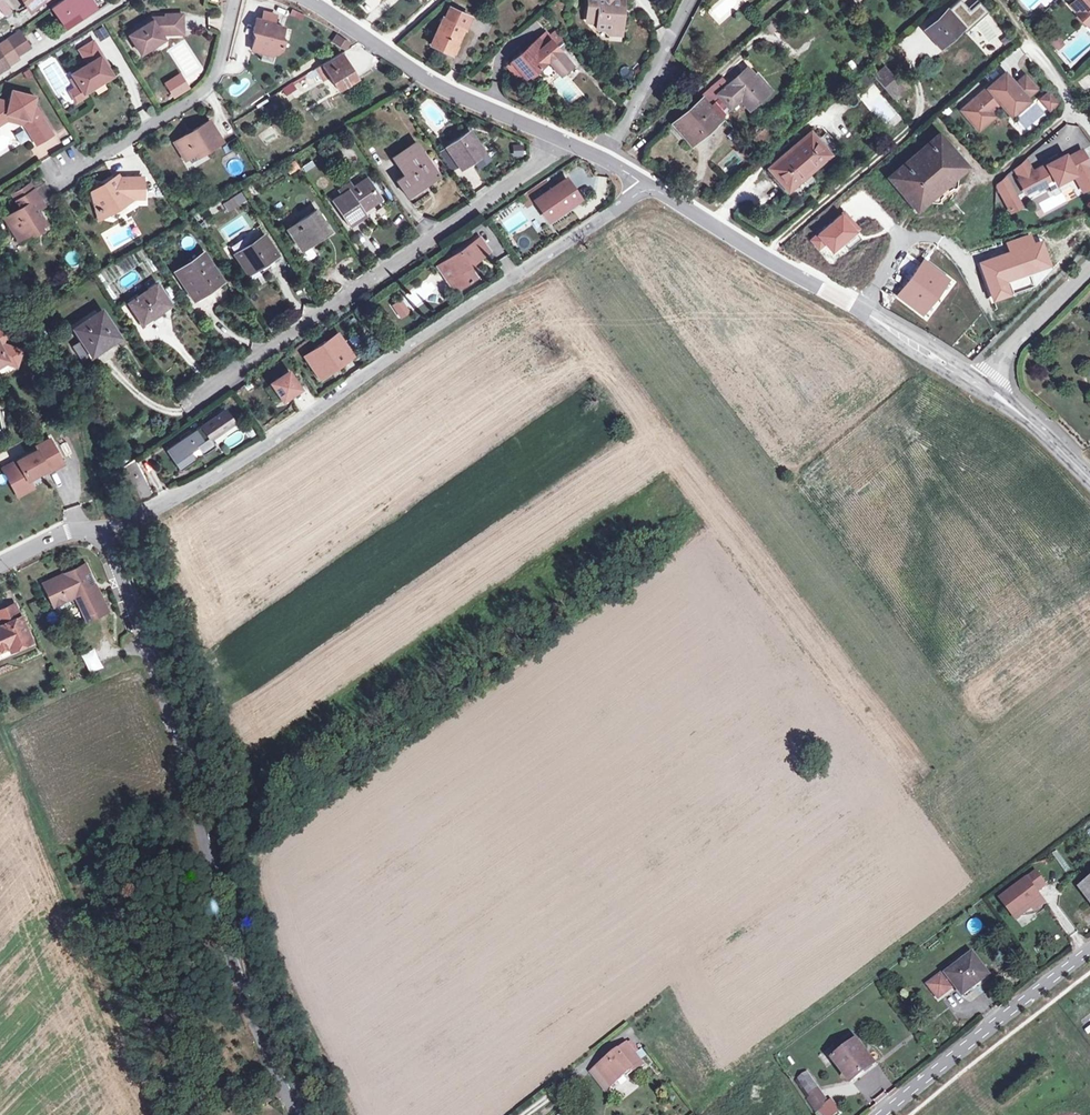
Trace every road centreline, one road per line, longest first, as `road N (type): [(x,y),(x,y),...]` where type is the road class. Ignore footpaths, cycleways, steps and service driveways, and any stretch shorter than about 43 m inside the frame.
road 1 (residential): [(108,527),(243,459),(649,187)]
road 2 (residential): [(108,527),(198,799),(247,1008),(299,1114)]
road 3 (residential): [(184,407),(536,166),(562,140)]
road 4 (tertiary): [(649,187),(982,387)]
road 5 (tertiary): [(305,0),(434,80),(562,140)]
road 6 (residential): [(53,183),(210,90),(234,0)]
road 7 (residential): [(882,1114),(1089,951)]
road 8 (residential): [(690,0),(604,156)]
road 9 (residential): [(982,387),(1089,269)]
road 10 (residential): [(1089,128),(995,0)]
road 11 (tertiary): [(982,387),(1089,482)]

